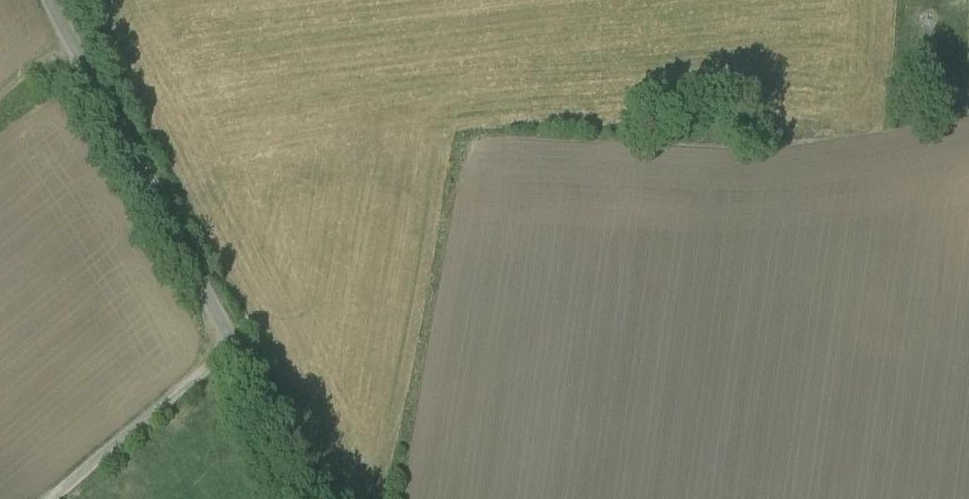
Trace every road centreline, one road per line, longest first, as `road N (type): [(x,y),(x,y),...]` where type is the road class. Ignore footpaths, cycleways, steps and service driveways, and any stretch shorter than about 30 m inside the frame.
road 1 (unclassified): [(50,0),(276,443),(313,498)]

